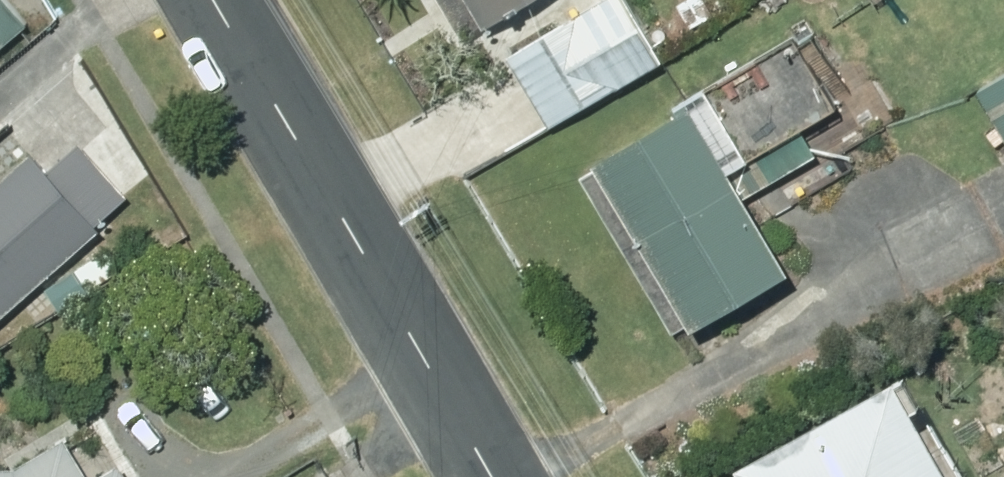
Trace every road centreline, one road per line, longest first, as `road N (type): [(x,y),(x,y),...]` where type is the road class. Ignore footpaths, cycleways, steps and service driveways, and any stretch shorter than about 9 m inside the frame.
road 1 (residential): [(216,0),(501,476)]

